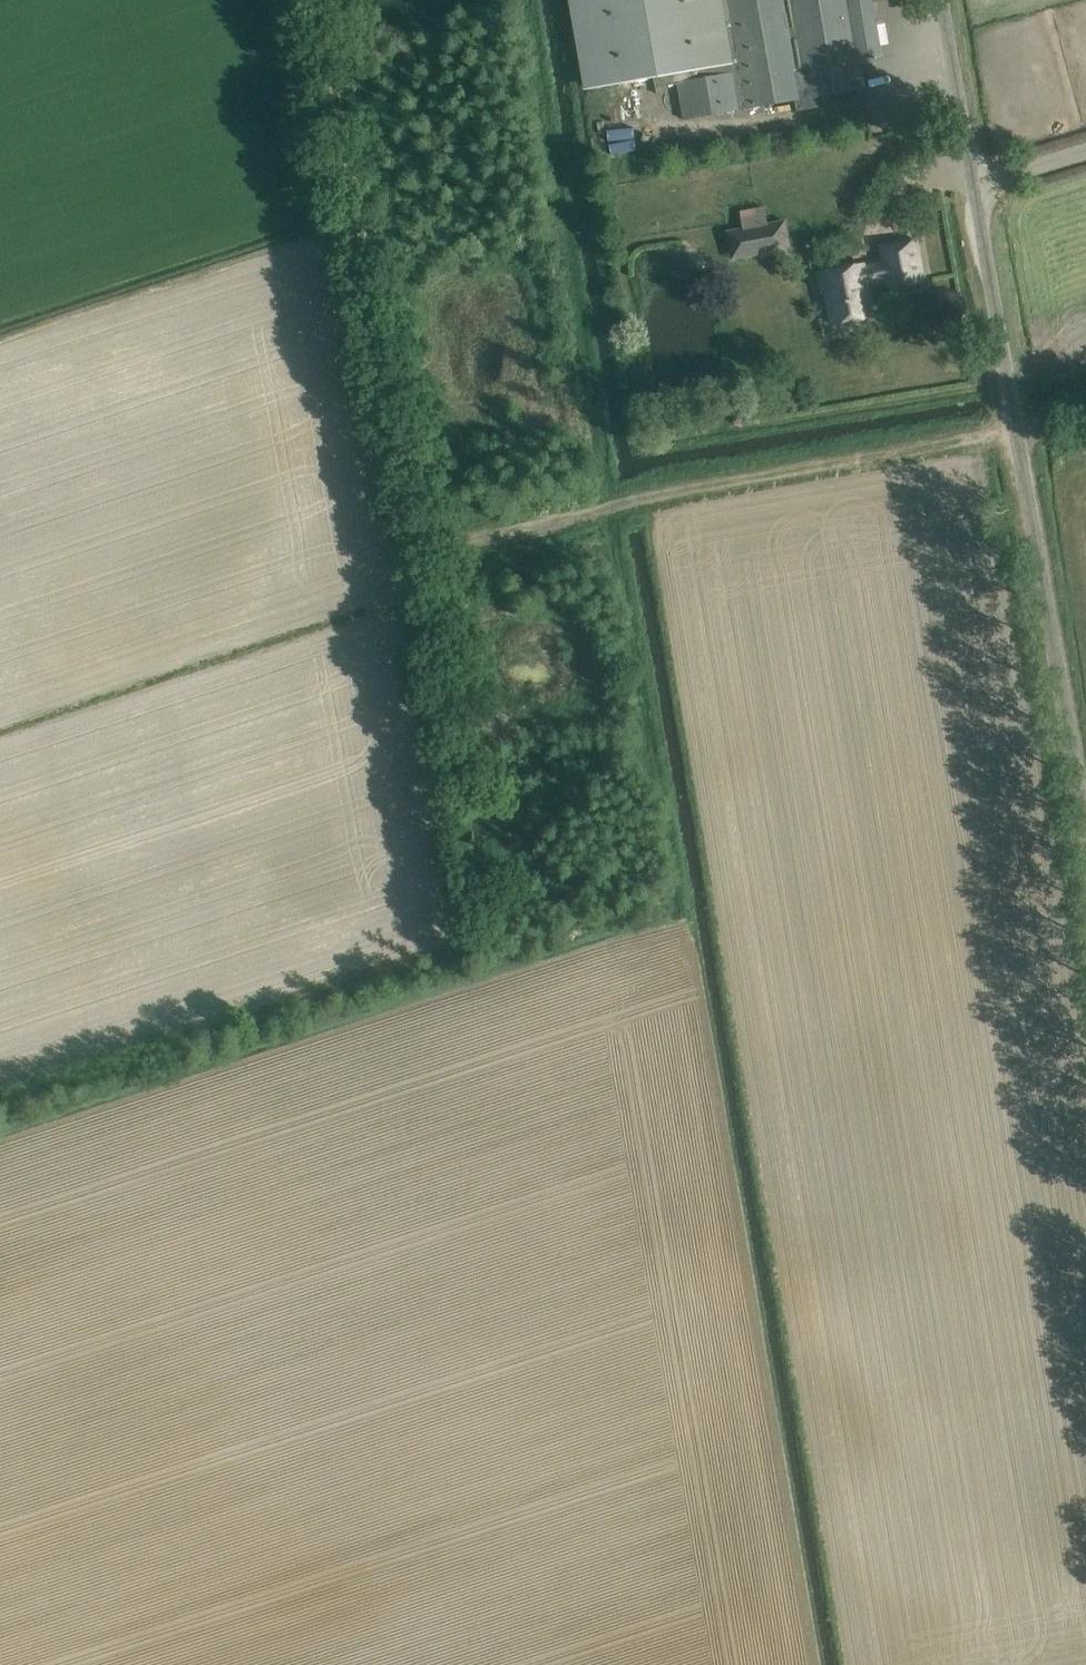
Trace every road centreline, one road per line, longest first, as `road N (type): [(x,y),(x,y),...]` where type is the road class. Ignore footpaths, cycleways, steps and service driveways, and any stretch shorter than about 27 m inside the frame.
road 1 (track): [(1015,429),(460,527),(431,522),(413,504),(301,0)]
road 2 (unclassified): [(1085,816),(943,0)]

